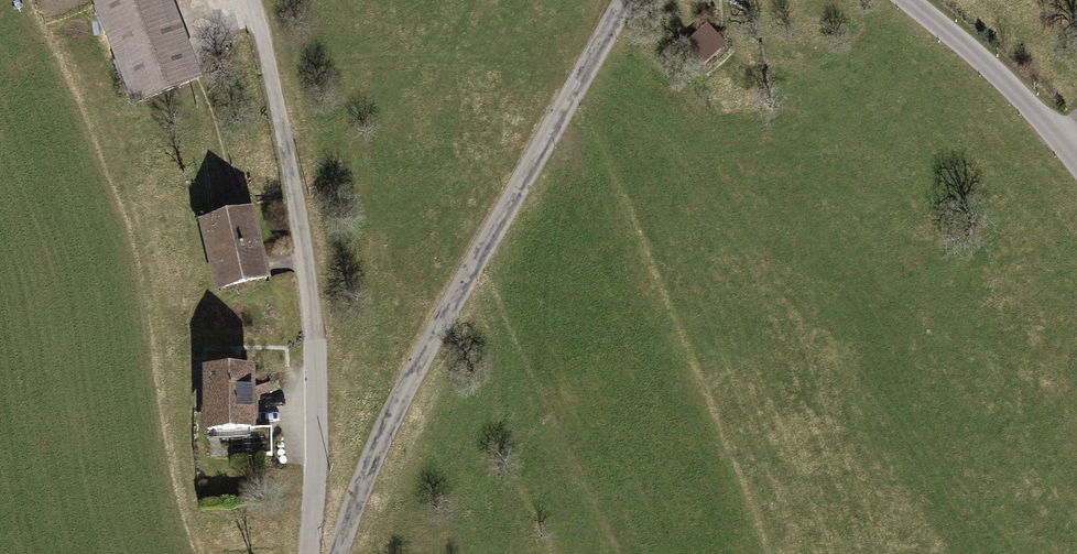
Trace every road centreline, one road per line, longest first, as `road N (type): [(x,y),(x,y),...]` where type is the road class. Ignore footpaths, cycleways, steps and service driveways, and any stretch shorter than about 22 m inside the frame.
road 1 (unclassified): [(627,0),(365,467),(337,553)]
road 2 (residential): [(307,553),(317,438),(315,312),(276,83),(252,0)]
road 3 (tertiary): [(910,0),(992,67),(1076,164)]

